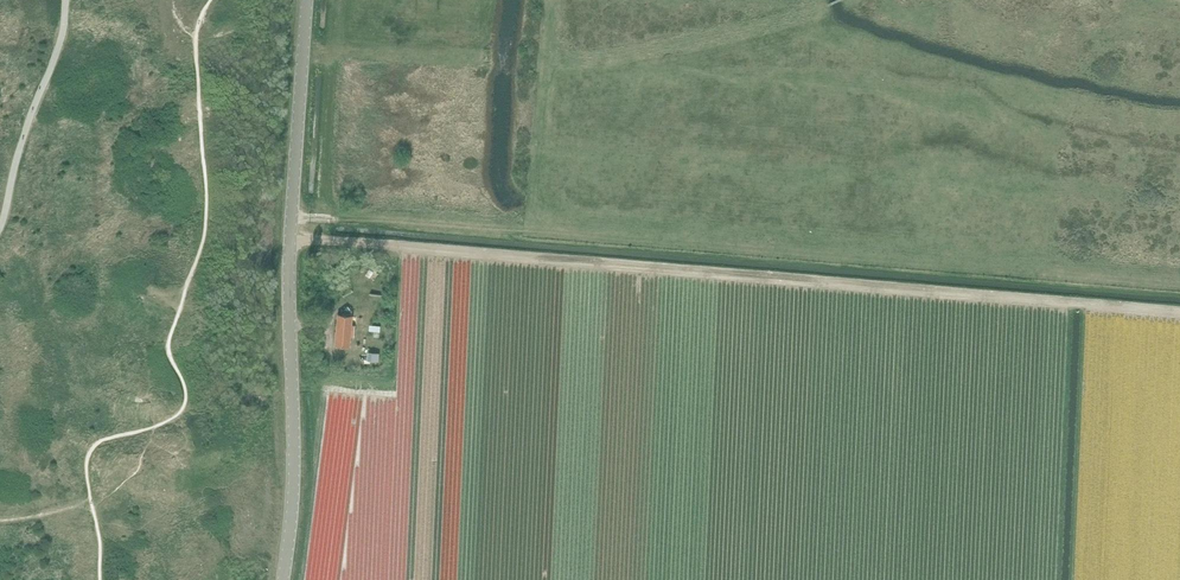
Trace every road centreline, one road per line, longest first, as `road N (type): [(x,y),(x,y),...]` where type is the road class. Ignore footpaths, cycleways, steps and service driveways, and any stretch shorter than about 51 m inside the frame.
road 1 (track): [(1179,313),(294,239)]
road 2 (track): [(1179,284),(295,216)]
road 3 (tertiary): [(286,579),(308,0)]
road 4 (track): [(551,63),(693,48),(840,0)]

